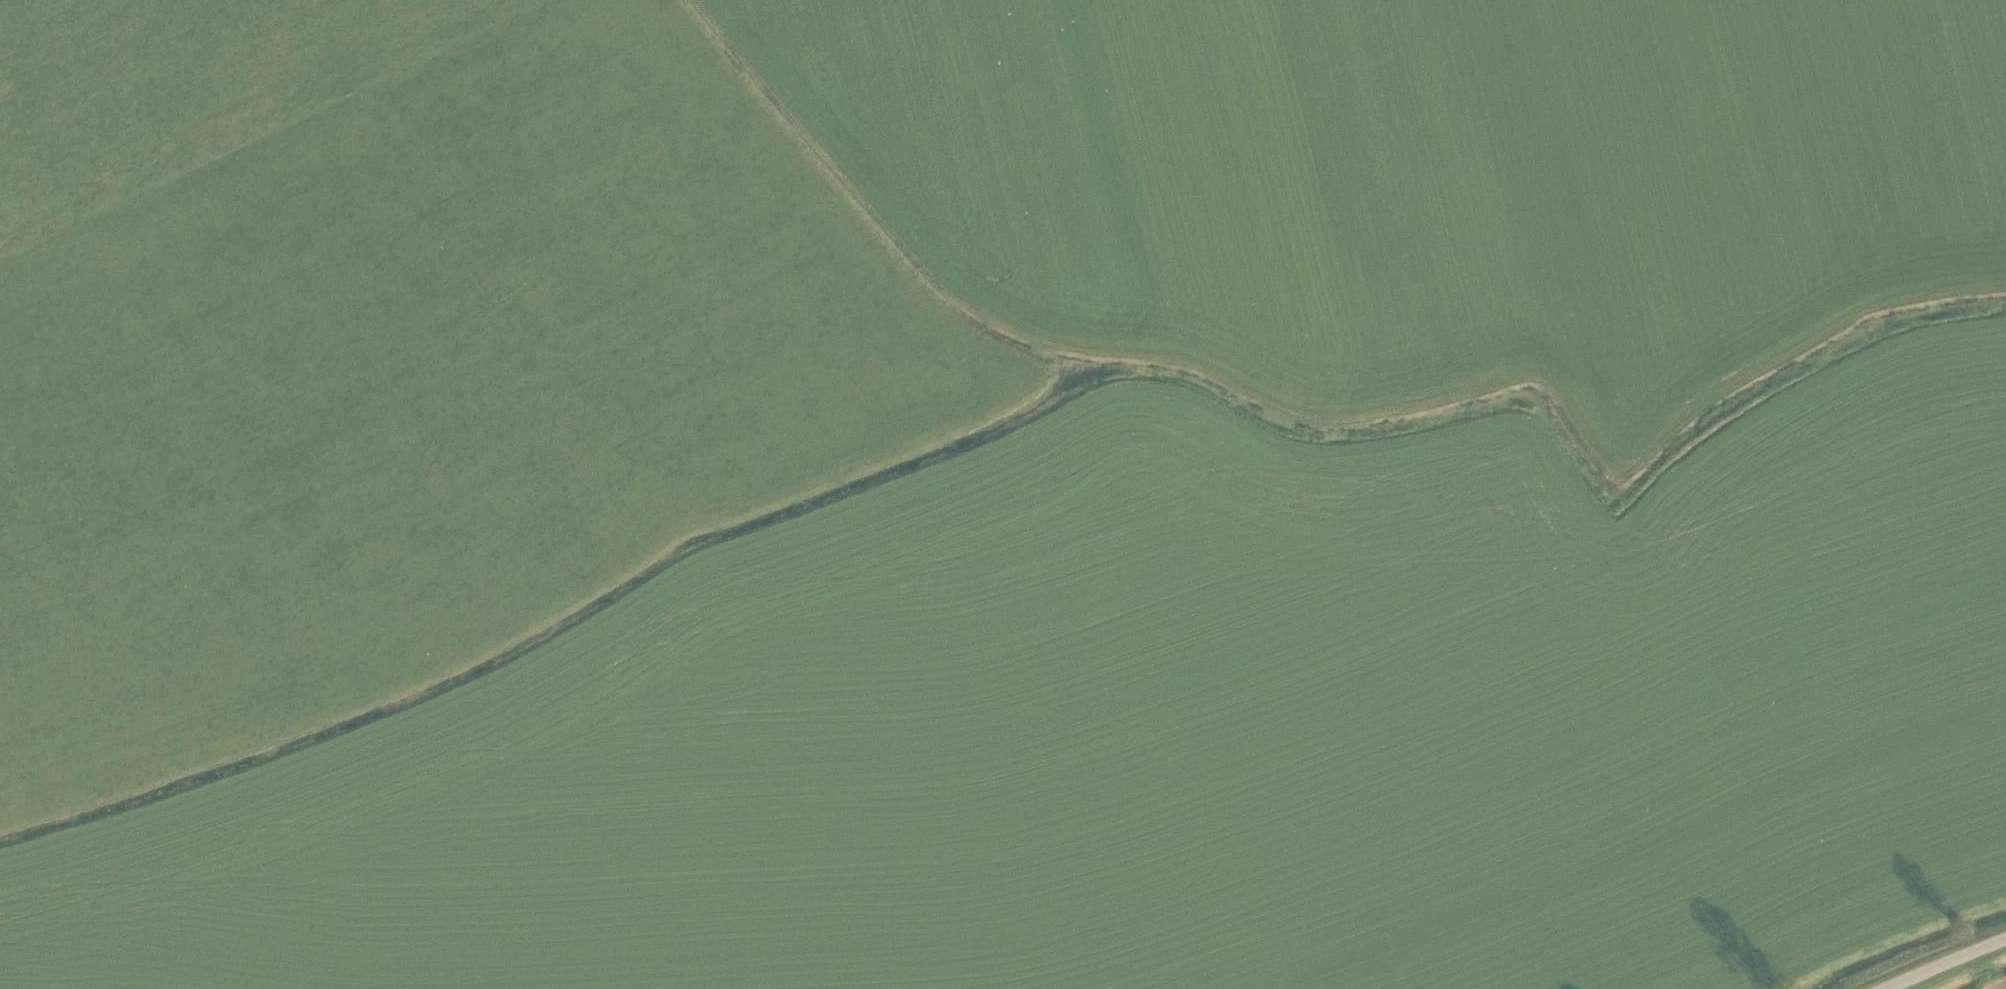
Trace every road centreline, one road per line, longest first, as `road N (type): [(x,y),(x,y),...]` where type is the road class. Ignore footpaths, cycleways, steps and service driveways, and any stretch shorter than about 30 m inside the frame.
road 1 (tertiary): [(1881,988),(2005,938)]

